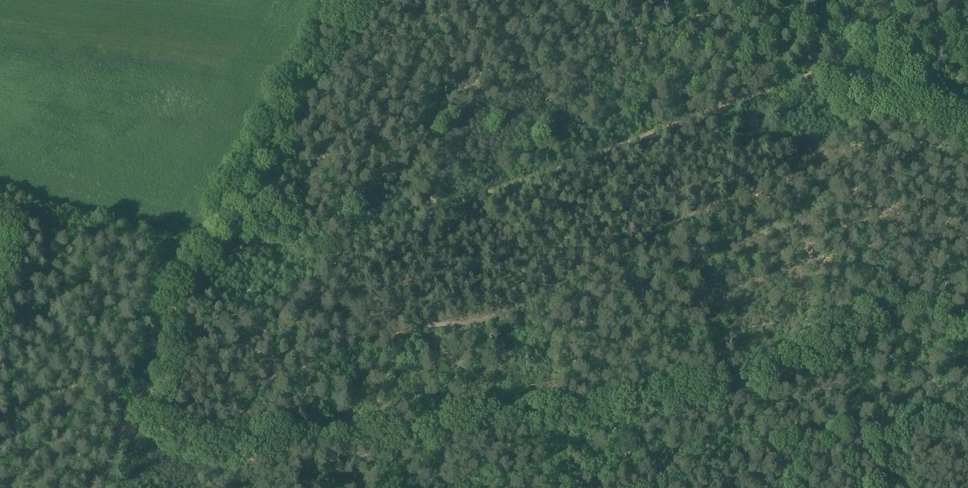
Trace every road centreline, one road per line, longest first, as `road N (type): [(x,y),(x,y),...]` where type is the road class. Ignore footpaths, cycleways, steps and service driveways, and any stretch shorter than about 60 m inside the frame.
road 1 (track): [(967,336),(943,326),(880,330),(761,374),(583,416),(284,424),(235,445),(196,447),(153,425)]
road 2 (track): [(123,428),(161,238)]
road 3 (track): [(206,255),(174,297),(173,361),(153,400),(153,425)]
road 4 (track): [(967,116),(852,95),(820,71)]

